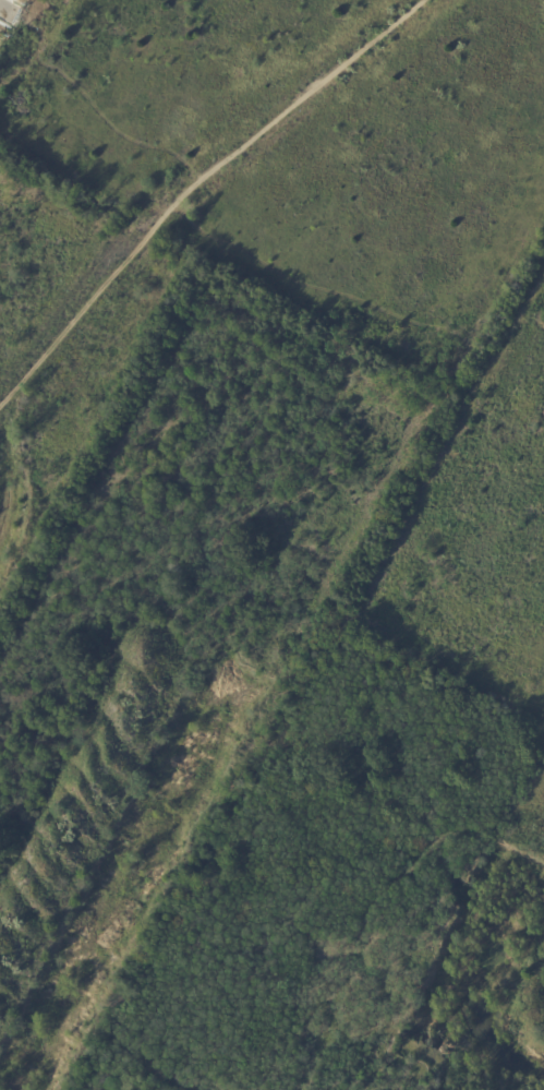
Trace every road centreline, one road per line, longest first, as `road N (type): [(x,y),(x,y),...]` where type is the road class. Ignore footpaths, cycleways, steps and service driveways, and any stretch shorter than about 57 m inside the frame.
road 1 (track): [(0,395),(169,202),(412,0)]

